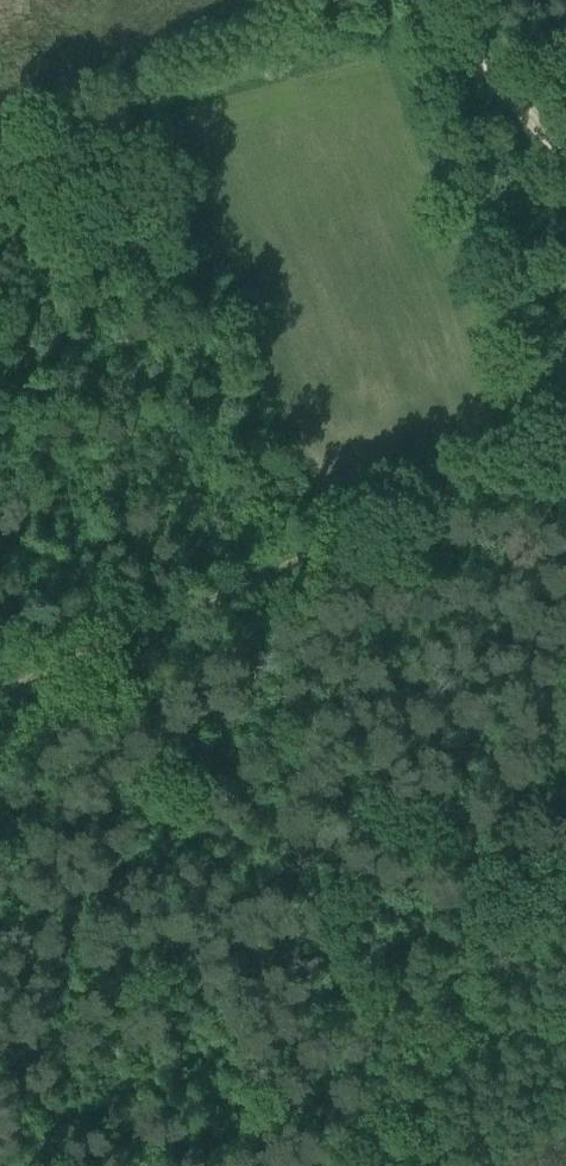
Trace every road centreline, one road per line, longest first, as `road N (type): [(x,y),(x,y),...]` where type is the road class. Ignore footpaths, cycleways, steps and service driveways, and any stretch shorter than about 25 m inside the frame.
road 1 (track): [(0,691),(565,448)]
road 2 (track): [(339,1165),(386,1065),(451,972),(565,773)]
road 3 (track): [(436,0),(483,80),(565,160)]

